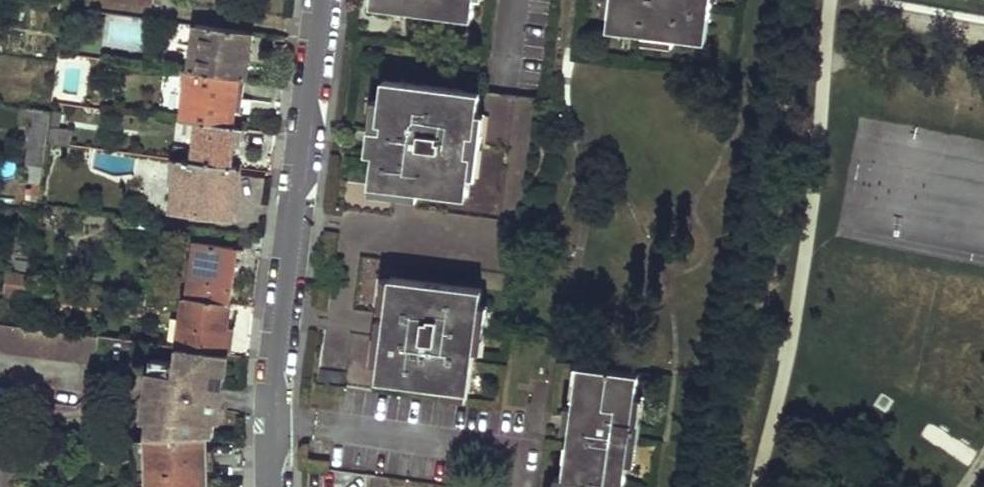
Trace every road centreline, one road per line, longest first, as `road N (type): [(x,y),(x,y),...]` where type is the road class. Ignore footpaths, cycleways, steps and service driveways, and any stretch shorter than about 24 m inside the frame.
road 1 (residential): [(275,424),(324,0)]
road 2 (residential): [(275,424),(531,460),(528,486)]

